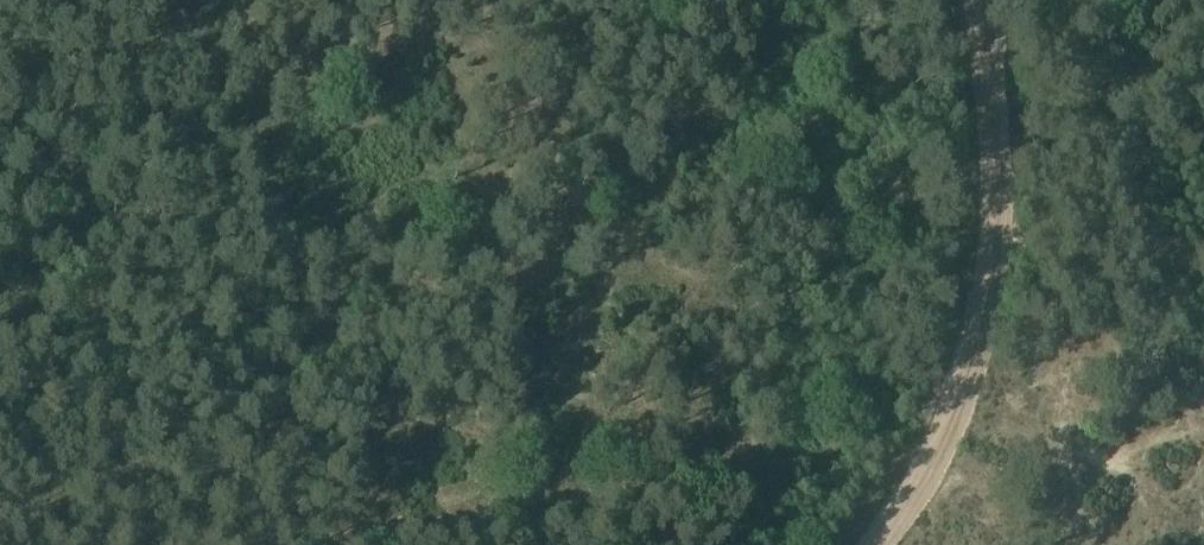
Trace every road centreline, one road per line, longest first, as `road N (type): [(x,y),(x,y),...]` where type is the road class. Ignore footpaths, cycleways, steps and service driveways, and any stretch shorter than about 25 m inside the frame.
road 1 (track): [(747,484),(422,495),(196,544)]
road 2 (track): [(780,544),(747,484),(725,0)]

